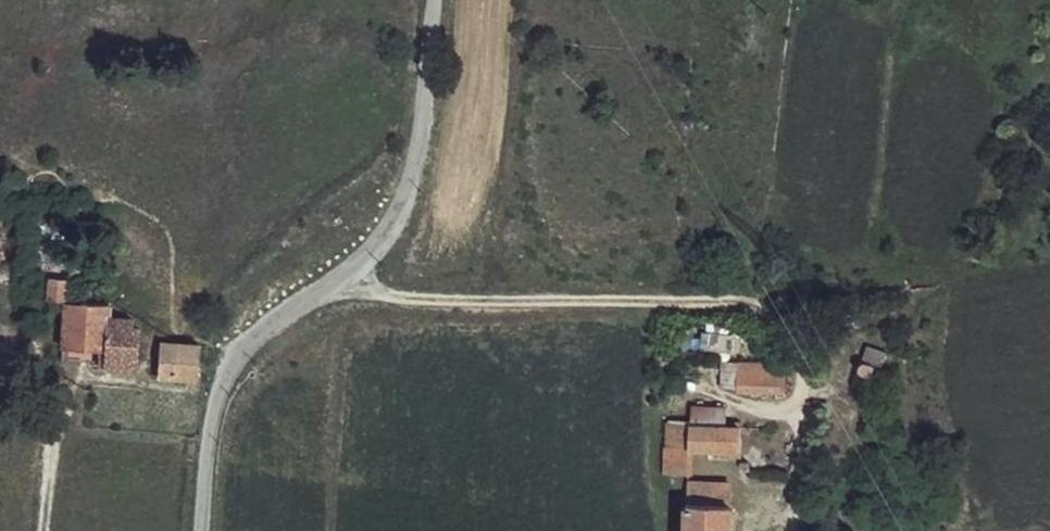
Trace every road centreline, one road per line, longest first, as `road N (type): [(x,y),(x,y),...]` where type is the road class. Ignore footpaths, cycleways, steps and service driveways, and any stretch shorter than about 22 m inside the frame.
road 1 (unclassified): [(436,0),(415,172),(385,234),(349,279),(272,326),(227,378),(214,407),(202,530)]
road 2 (track): [(790,339),(767,308),(393,298),(349,279)]

